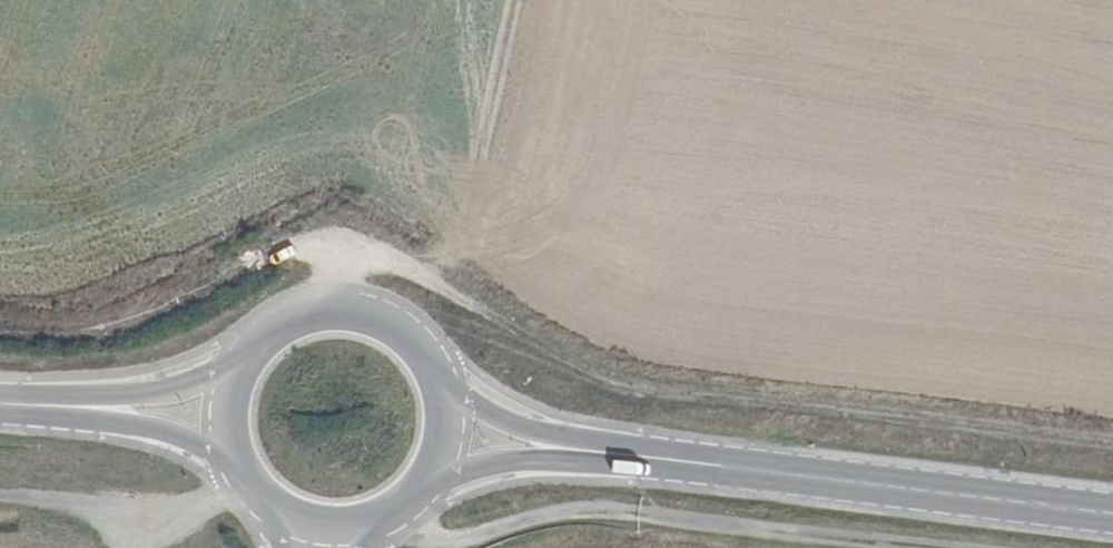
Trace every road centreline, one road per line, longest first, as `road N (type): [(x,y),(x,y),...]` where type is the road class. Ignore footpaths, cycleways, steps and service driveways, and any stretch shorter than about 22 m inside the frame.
road 1 (primary): [(1112,515),(558,448)]
road 2 (track): [(913,547),(646,515),(479,522),(395,547)]
road 3 (track): [(247,488),(190,514),(131,524),(56,496),(0,494)]
road 4 (primary): [(436,373),(415,342),(384,320),(347,309),(308,312),(273,327),(246,354)]
road 5 (primary): [(558,448),(436,373)]
road 6 (primary): [(246,354),(200,383),(122,412)]
road 7 (primary): [(429,480),(558,448)]
road 8 (primary): [(122,412),(0,406)]

